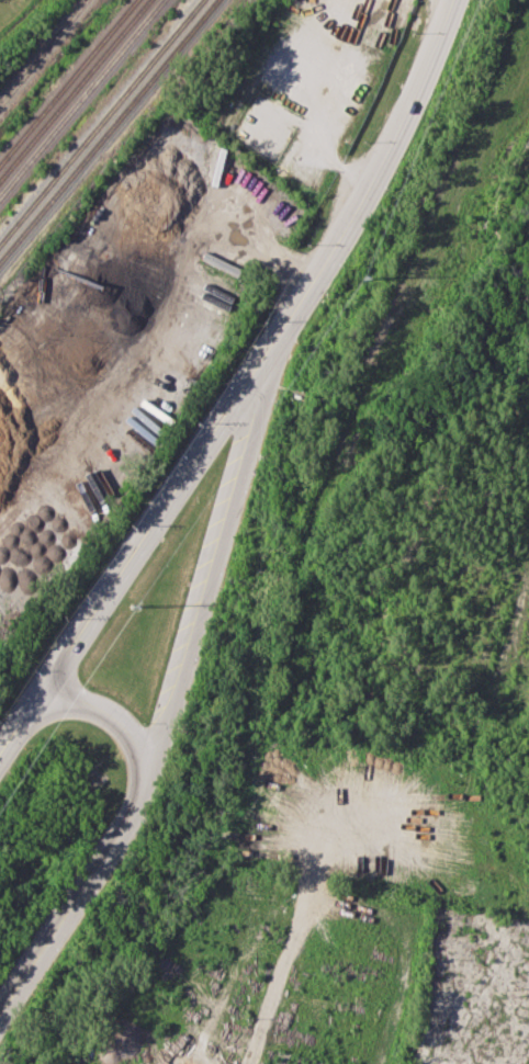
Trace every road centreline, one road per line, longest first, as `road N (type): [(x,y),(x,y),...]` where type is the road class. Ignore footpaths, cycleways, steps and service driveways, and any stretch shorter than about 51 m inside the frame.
road 1 (secondary): [(452,0),(339,238),(0,752)]
road 2 (secondary): [(145,776),(191,654),(275,336)]
road 3 (secondary): [(145,776),(133,808),(0,1010)]
road 4 (secondary): [(45,684),(125,729),(145,776)]

